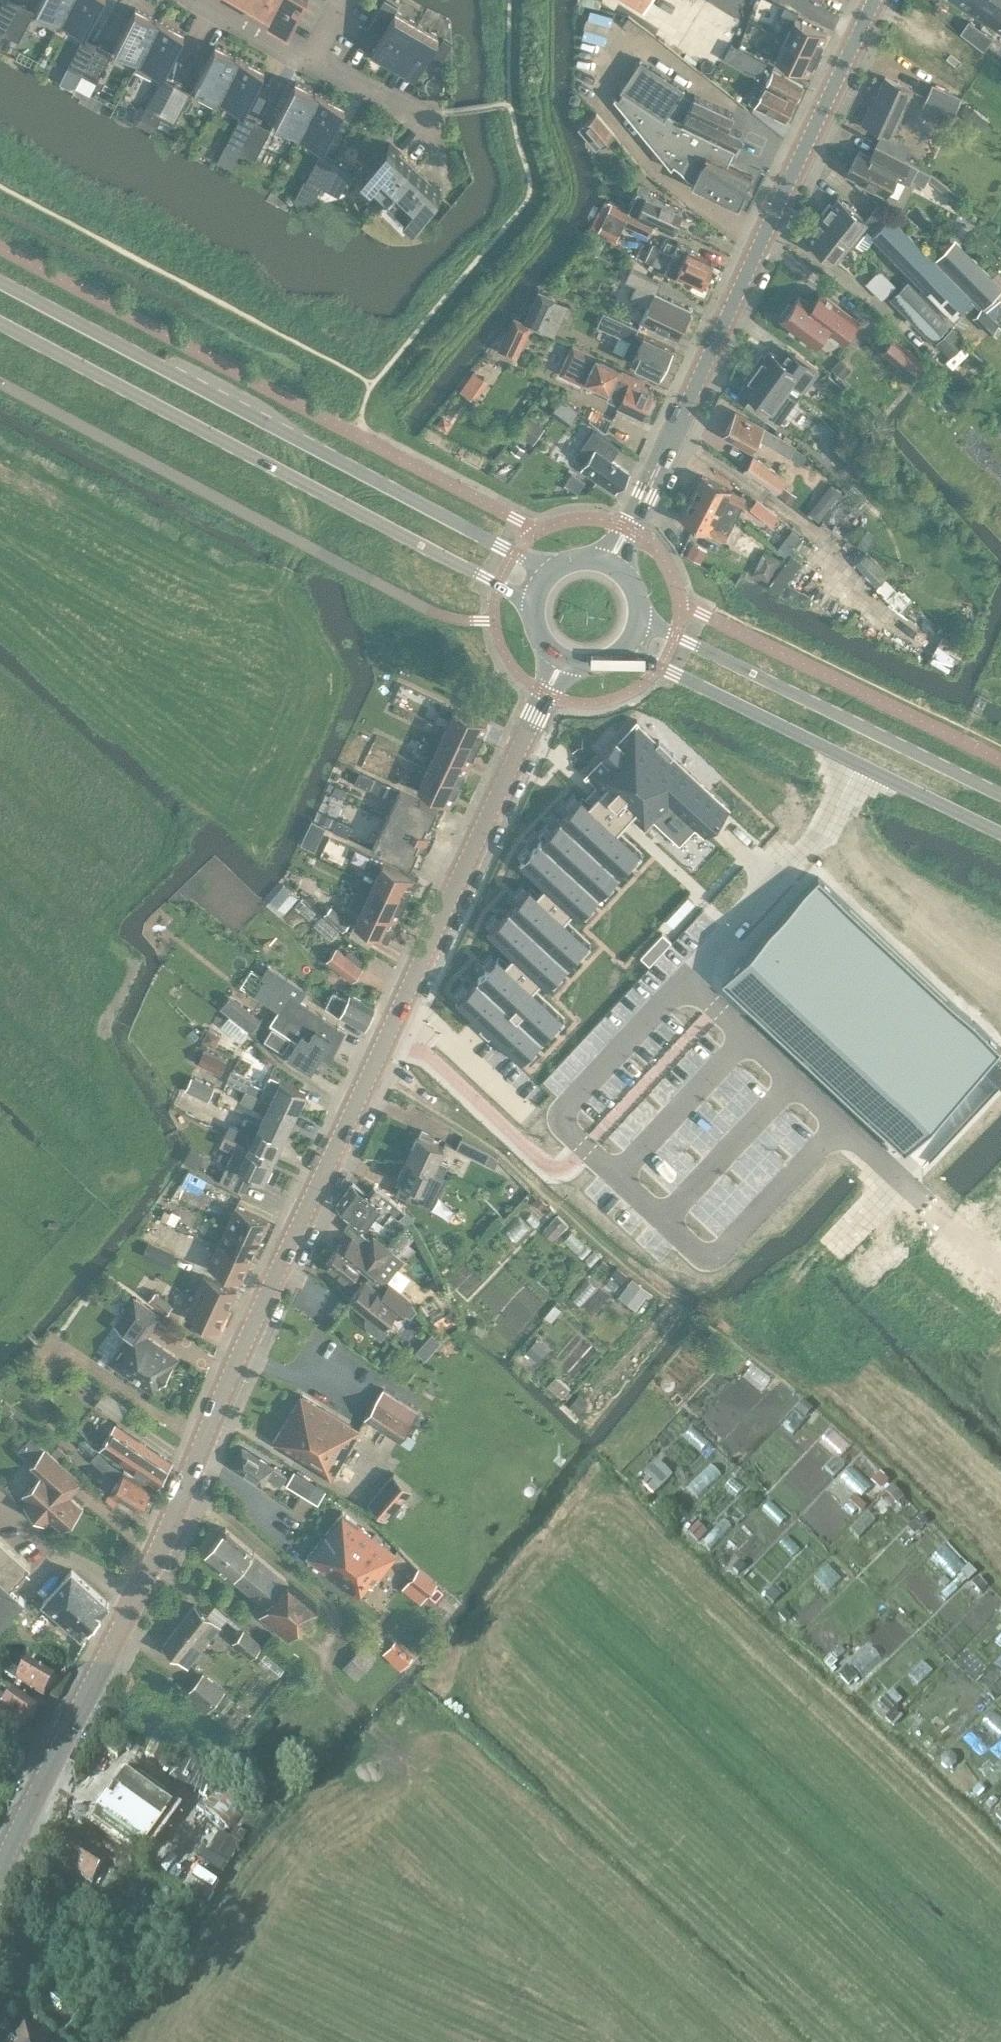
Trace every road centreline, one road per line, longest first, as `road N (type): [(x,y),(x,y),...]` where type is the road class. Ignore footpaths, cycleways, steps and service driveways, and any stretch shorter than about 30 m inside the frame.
road 1 (tertiary): [(0,1860),(562,662)]
road 2 (tertiary): [(612,563),(874,0)]
road 3 (tertiary): [(550,570),(0,283)]
road 4 (tertiary): [(0,321),(531,608)]
road 5 (tertiary): [(620,656),(660,666),(1000,837)]
road 6 (tertiary): [(1000,794),(642,615)]
road 7 (residential): [(203,0),(306,60),(406,107),(435,112)]

